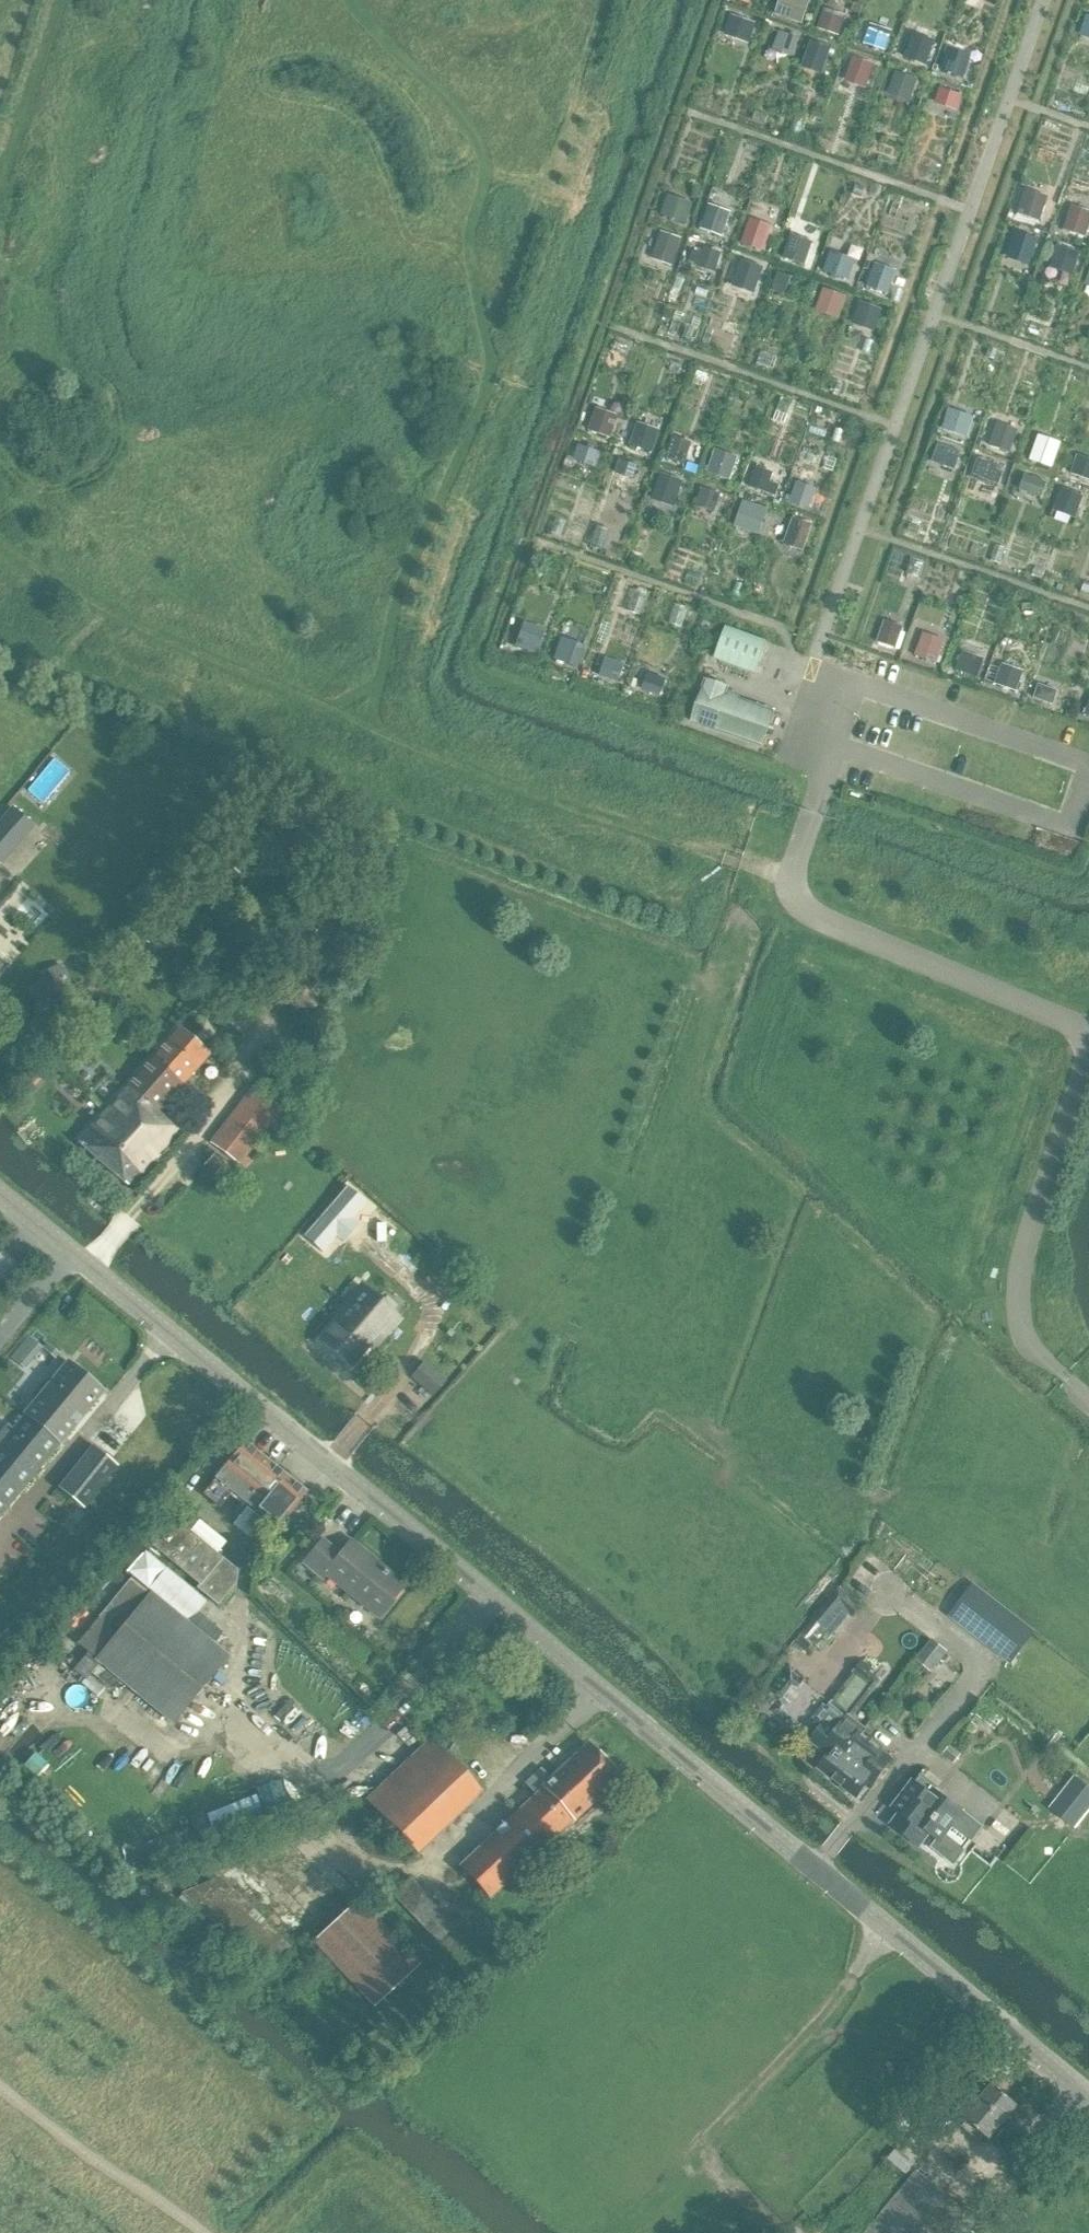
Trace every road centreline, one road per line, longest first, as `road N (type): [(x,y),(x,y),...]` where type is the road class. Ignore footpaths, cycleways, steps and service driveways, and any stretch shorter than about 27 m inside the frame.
road 1 (tertiary): [(1088,2093),(0,1191)]
road 2 (unclassified): [(815,810),(792,889),(806,910),(1088,1032)]
road 3 (unclassified): [(1088,1400),(1026,1344),(1019,1289),(1027,1238),(1088,1064)]

